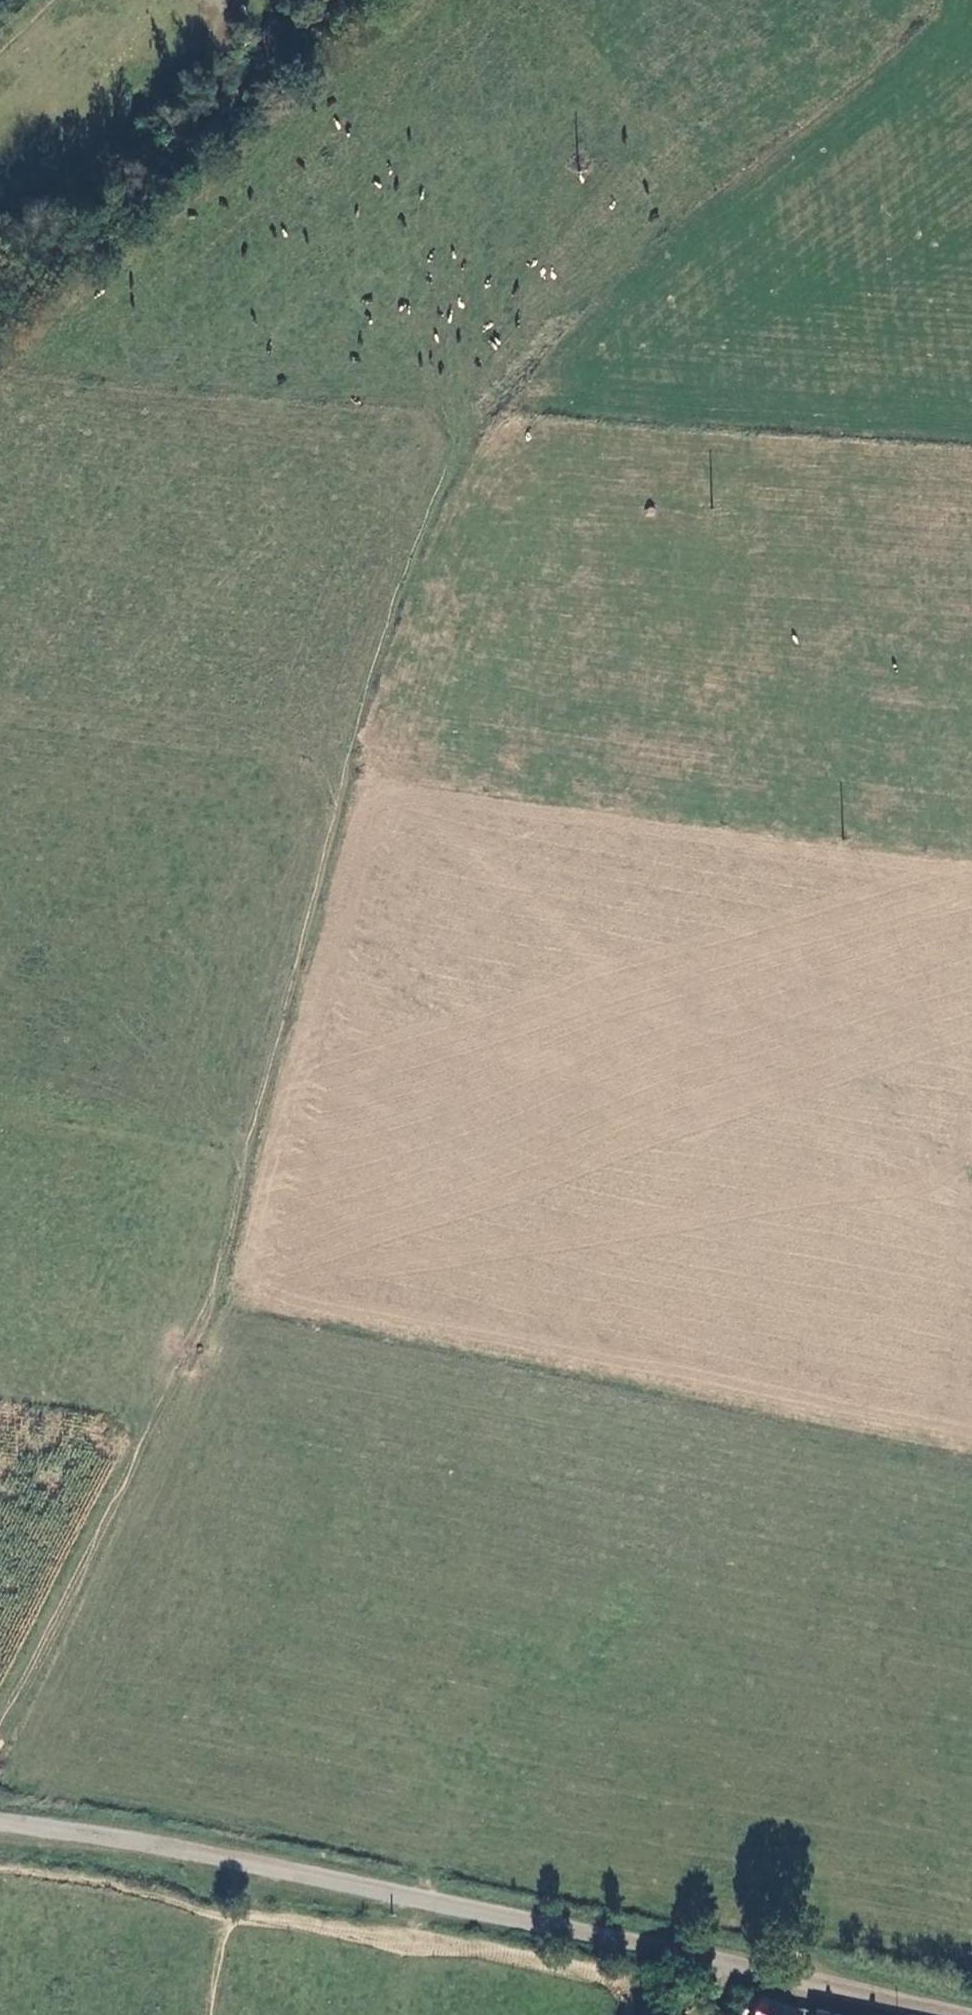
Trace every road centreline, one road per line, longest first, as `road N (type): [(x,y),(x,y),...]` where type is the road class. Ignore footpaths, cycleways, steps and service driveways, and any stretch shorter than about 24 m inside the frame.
road 1 (unclassified): [(0,1825),(122,1842),(947,2014)]
road 2 (track): [(0,299),(337,0)]

